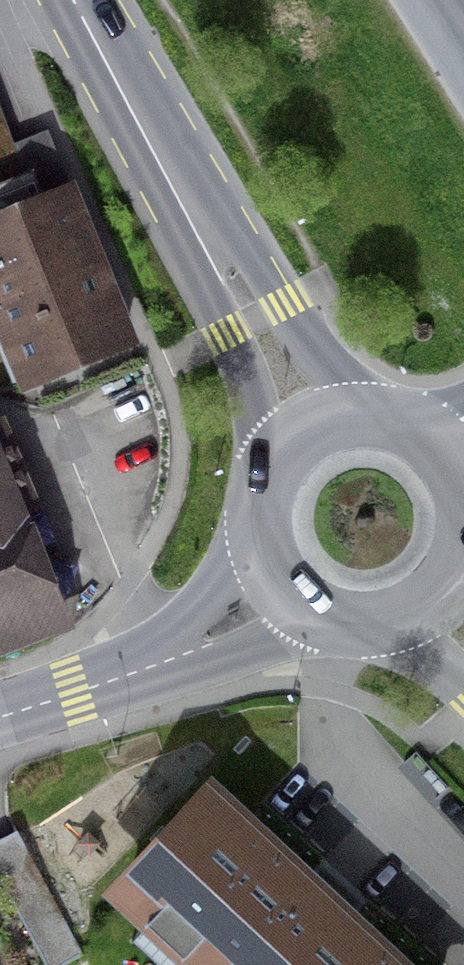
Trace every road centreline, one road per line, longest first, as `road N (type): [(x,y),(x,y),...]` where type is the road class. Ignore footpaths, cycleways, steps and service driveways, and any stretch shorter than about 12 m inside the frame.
road 1 (primary): [(73,0),(257,317),(305,423)]
road 2 (unclassified): [(290,598),(183,650),(0,716)]
road 3 (primary): [(305,423),(261,474),(253,507),(268,572),(290,598)]
road 4 (primary): [(452,453),(409,418),(374,408),(305,423)]
road 5 (primary): [(290,598),(346,624),(376,624),(432,599)]

